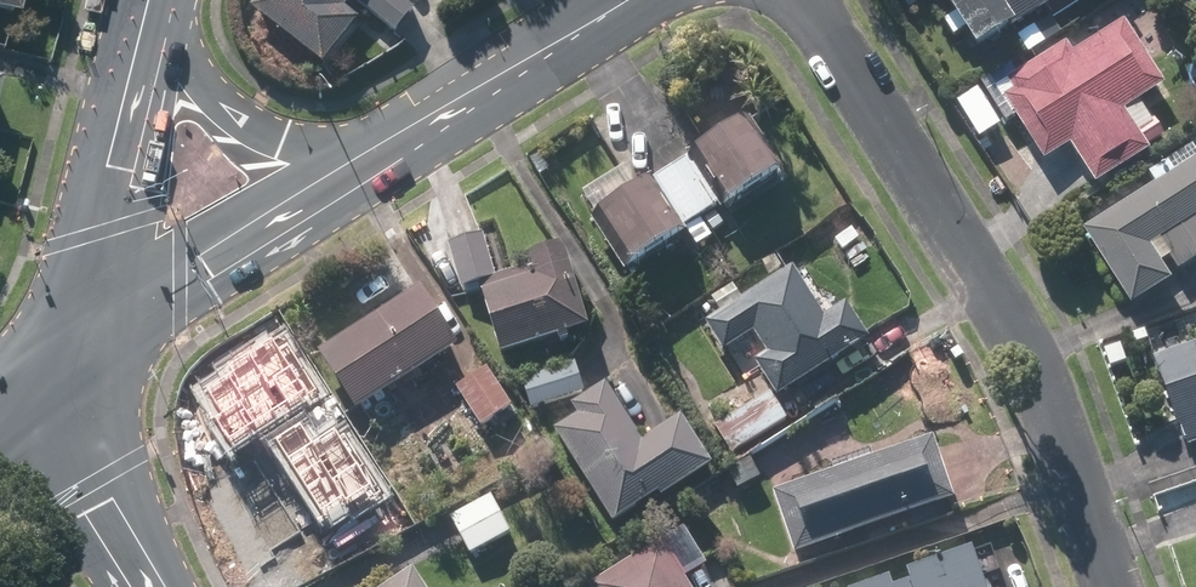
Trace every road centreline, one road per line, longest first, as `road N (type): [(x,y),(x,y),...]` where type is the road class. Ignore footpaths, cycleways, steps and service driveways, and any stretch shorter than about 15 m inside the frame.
road 1 (residential): [(808,0),(1020,341),(1110,586)]
road 2 (tertiary): [(38,376),(198,256),(383,142)]
road 3 (secondary): [(147,0),(38,376)]
road 4 (secondary): [(159,0),(178,51),(238,119),(306,146),(383,142)]
road 5 (tertiary): [(383,142),(622,0)]
road 6 (secondary): [(38,376),(164,586)]

